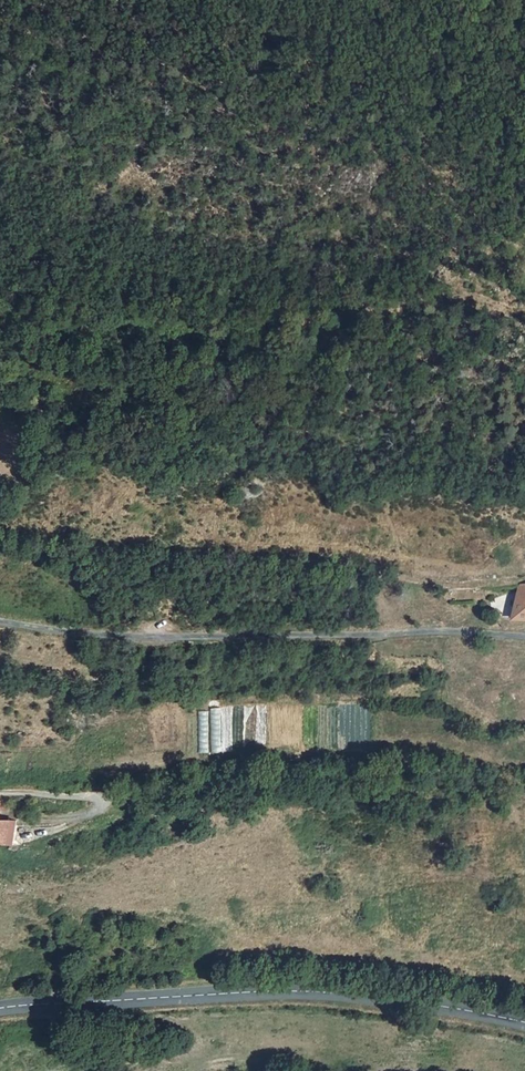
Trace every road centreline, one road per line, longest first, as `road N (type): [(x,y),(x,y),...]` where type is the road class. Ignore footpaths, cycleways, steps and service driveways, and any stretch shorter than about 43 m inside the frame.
road 1 (secondary): [(524,1022),(280,990),(0,1009)]
road 2 (unclassified): [(524,637),(245,640),(57,634),(0,623)]
road 3 (track): [(119,791),(392,764),(524,779)]

